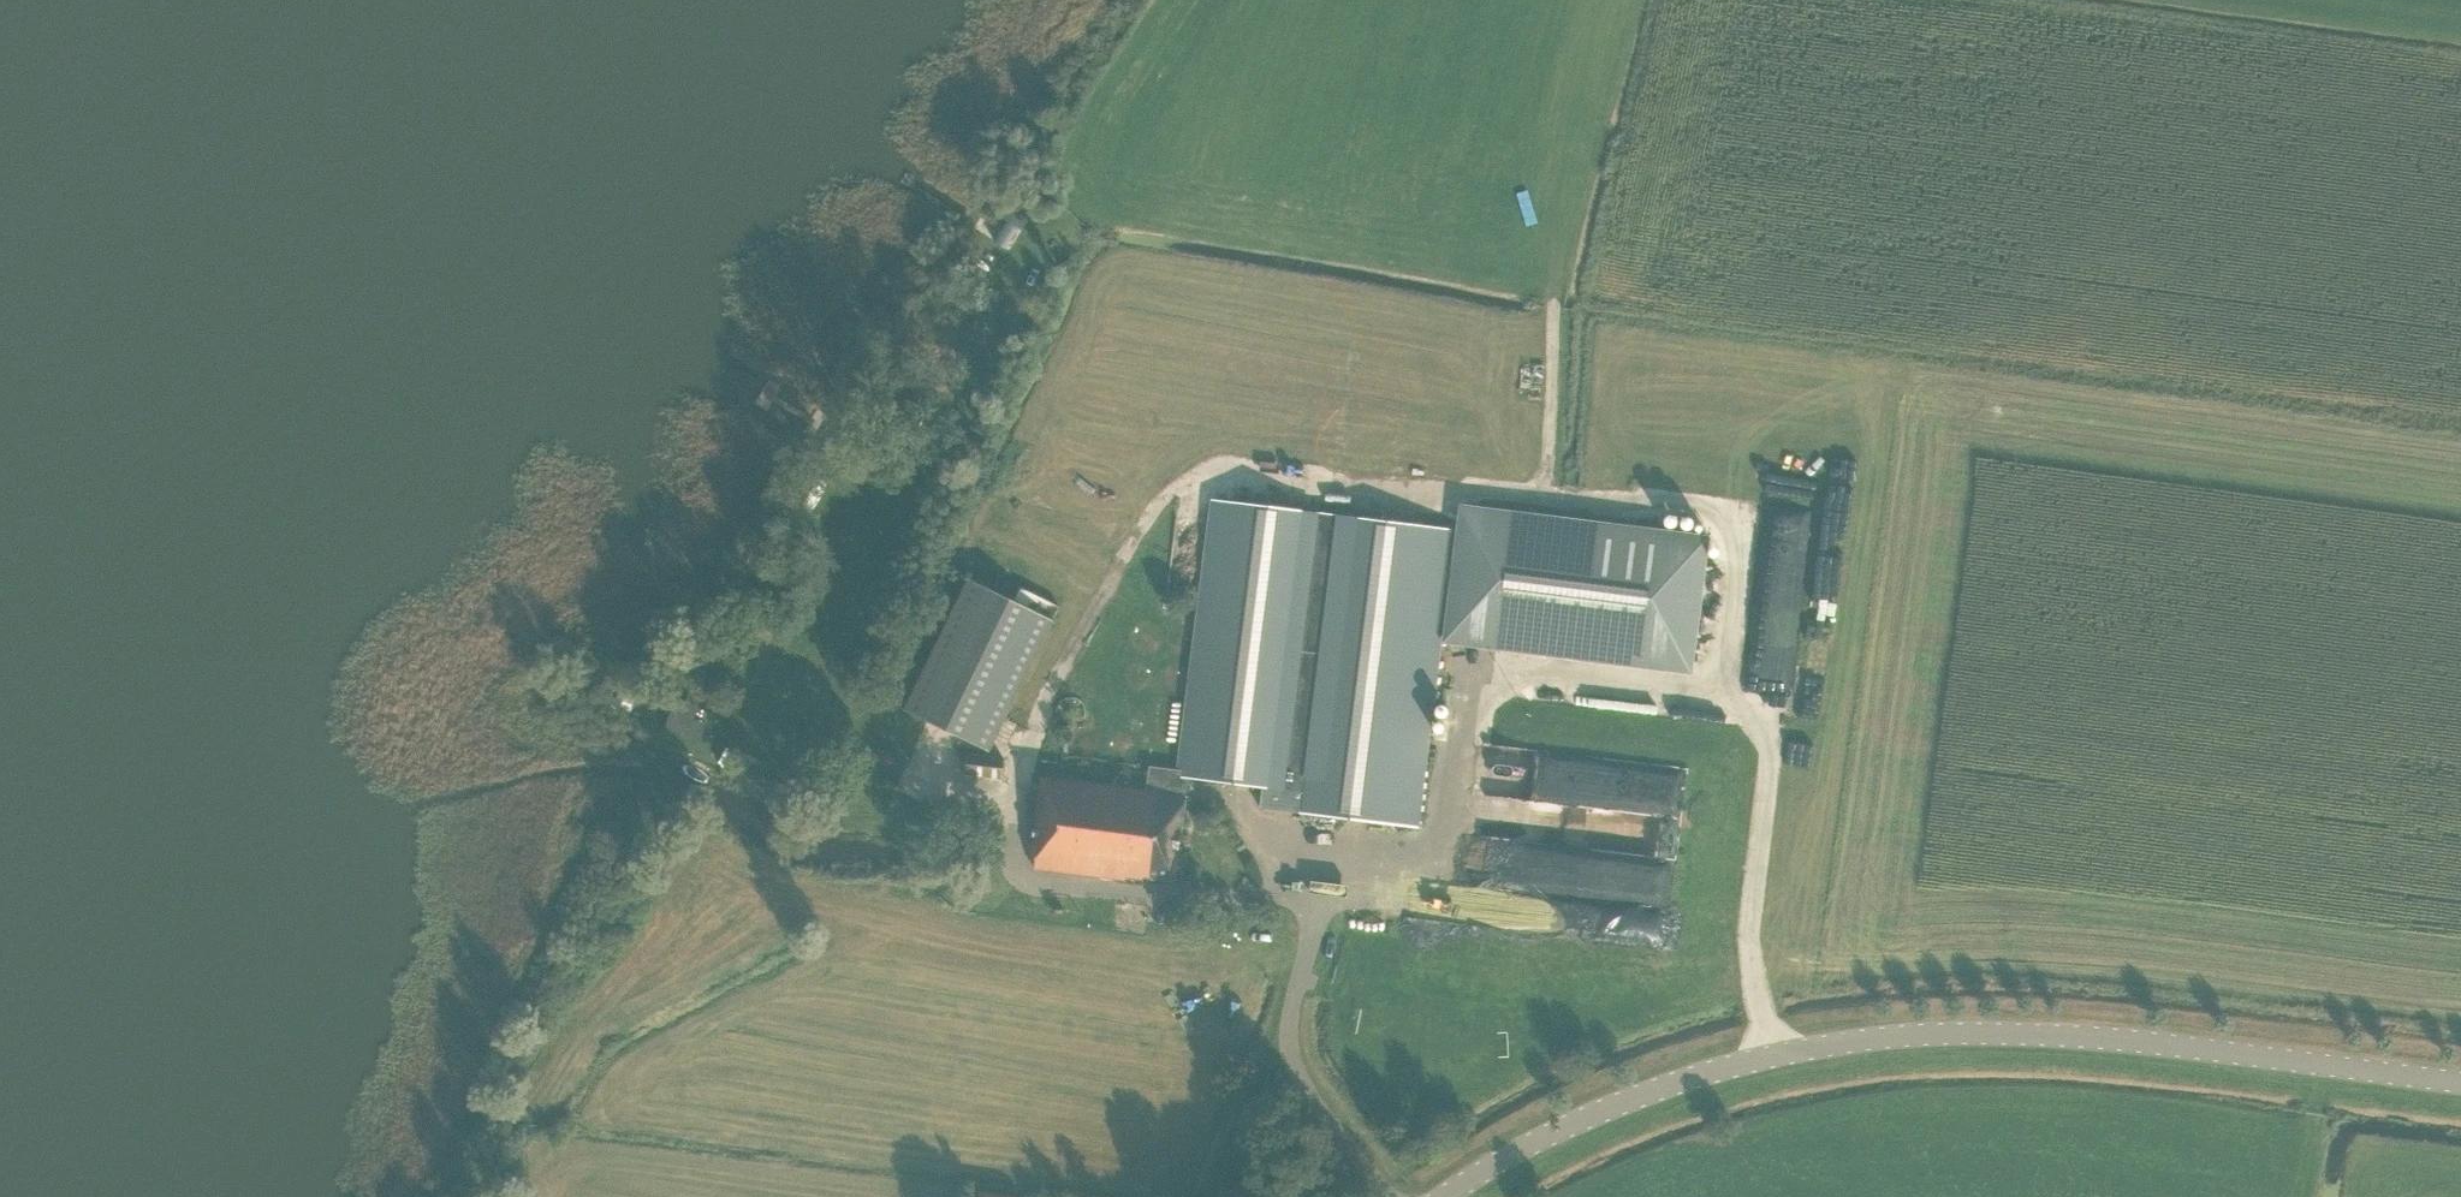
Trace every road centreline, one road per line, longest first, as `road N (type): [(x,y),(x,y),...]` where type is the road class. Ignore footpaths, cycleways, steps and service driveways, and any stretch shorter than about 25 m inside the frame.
road 1 (tertiary): [(1446,1196),(1609,1110),(1781,1053),(1888,1039),(2097,1041),(2460,1084)]

